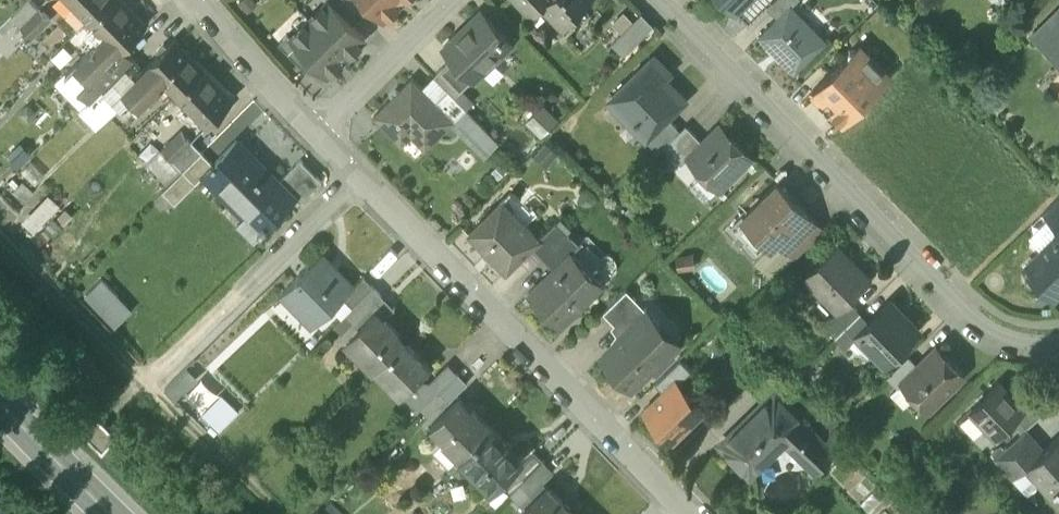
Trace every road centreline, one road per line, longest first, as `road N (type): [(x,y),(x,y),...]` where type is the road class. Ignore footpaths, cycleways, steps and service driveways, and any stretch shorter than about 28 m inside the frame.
road 1 (residential): [(662,0),(970,313),(1029,344),(1058,344)]
road 2 (residential): [(690,513),(359,181)]
road 3 (track): [(0,236),(277,513)]
road 4 (residential): [(142,383),(359,181)]
road 5 (residential): [(458,0),(314,136)]
road 6 (residential): [(314,136),(199,0)]
road 7 (secondary): [(113,513),(0,398)]

